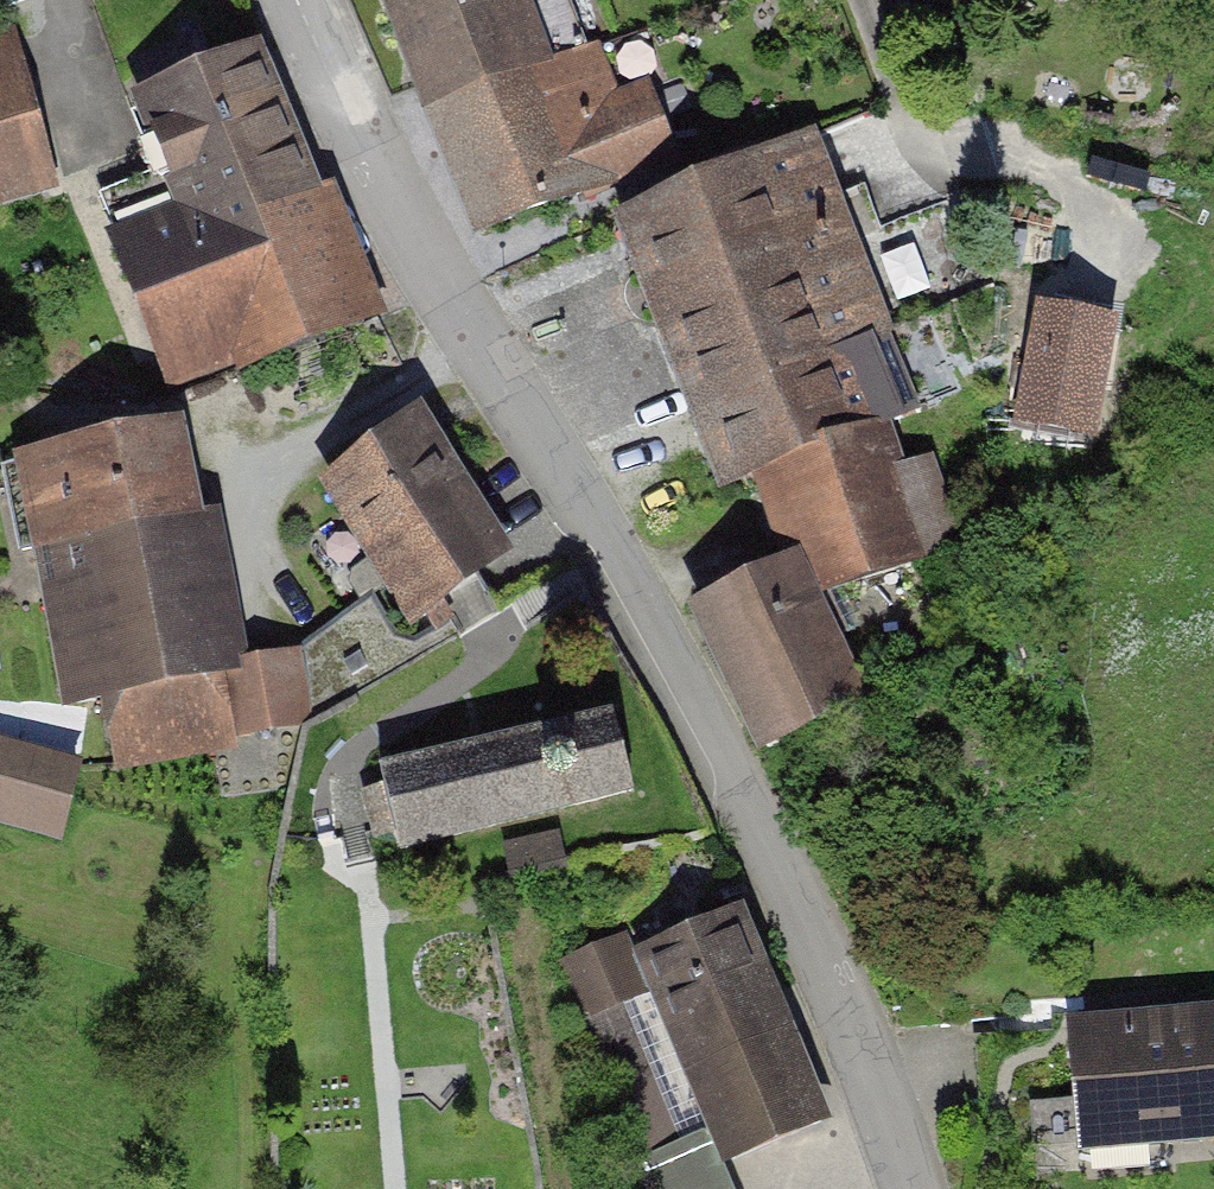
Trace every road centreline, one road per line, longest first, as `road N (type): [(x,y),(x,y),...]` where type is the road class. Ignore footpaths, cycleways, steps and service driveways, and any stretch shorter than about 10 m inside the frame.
road 1 (residential): [(299,0),(437,278),(601,525),(773,836),(911,1188)]
road 2 (residential): [(861,0),(934,181)]

